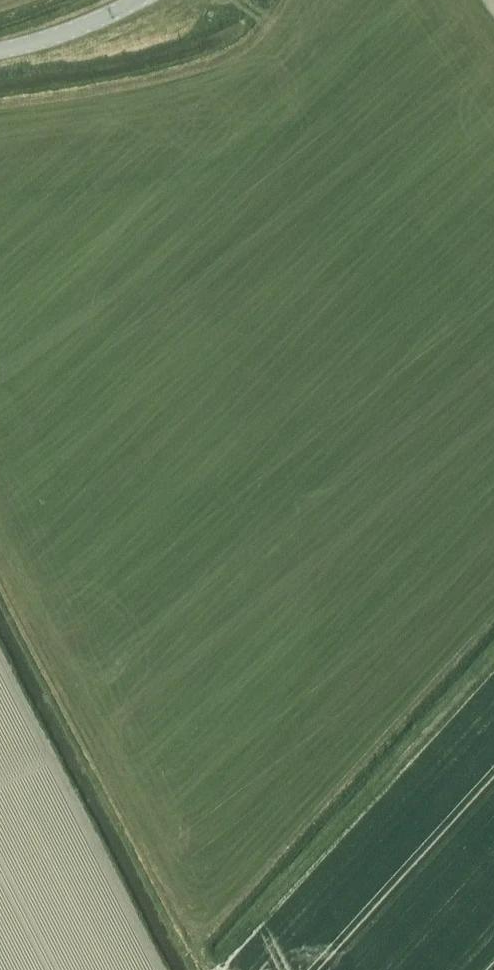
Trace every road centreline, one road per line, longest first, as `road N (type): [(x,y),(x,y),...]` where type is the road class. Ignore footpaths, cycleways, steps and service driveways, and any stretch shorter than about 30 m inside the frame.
road 1 (tertiary): [(0,51),(47,41),(140,0)]

